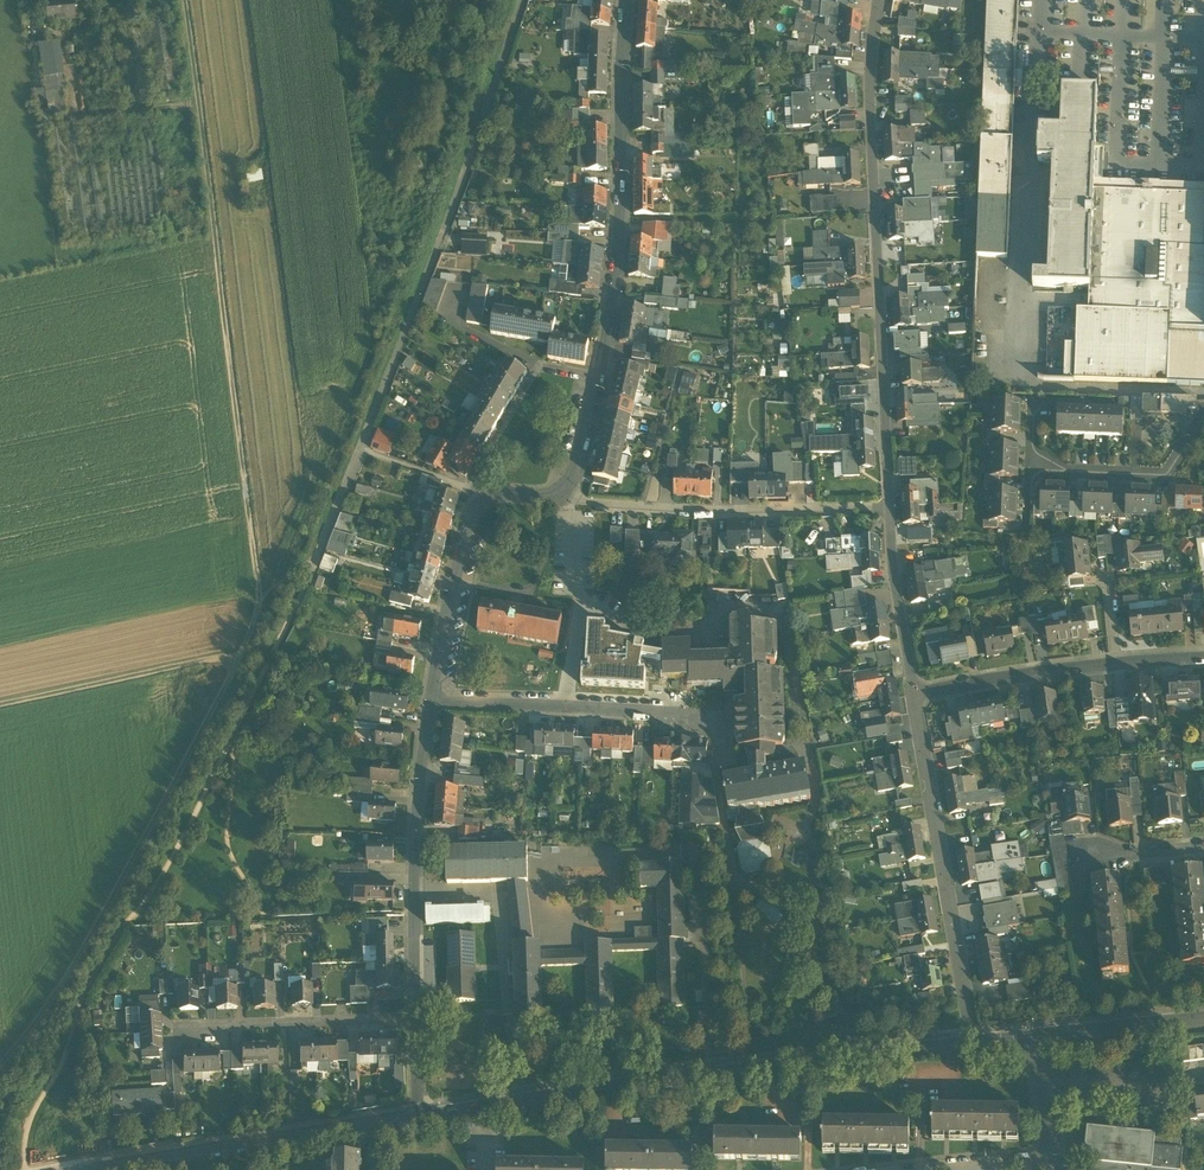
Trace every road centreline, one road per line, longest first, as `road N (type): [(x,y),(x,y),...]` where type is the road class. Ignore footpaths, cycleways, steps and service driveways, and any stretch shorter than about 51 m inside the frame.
road 1 (track): [(0,1069),(38,1026),(151,833),(262,603),(183,0)]
road 2 (secondary): [(418,1118),(975,1042)]
road 3 (residential): [(879,0),(870,104),(889,509)]
road 4 (residential): [(562,497),(599,381),(621,219),(628,0)]
road 5 (residential): [(914,692),(975,1042)]
road 6 (residential): [(562,497),(716,509),(889,509)]
road 7 (residential): [(432,702),(693,714),(715,722),(716,764)]
road 8 (residential): [(416,1017),(416,842),(432,702)]
road 9 (secondary): [(128,1169),(418,1118)]
road 10 (residential): [(1203,655),(914,692)]
road 11 (residential): [(432,702),(479,504),(487,496),(562,497)]
road 12 (track): [(242,654),(0,705)]
road 13 (residential): [(416,1017),(179,1026)]
road 14 (residential): [(1203,420),(1166,475),(1034,470)]
road 15 (residential): [(889,509),(914,692)]
road 16 (secondary): [(1047,1036),(1203,1021)]
road 17 (residential): [(1047,1036),(1052,1165)]

